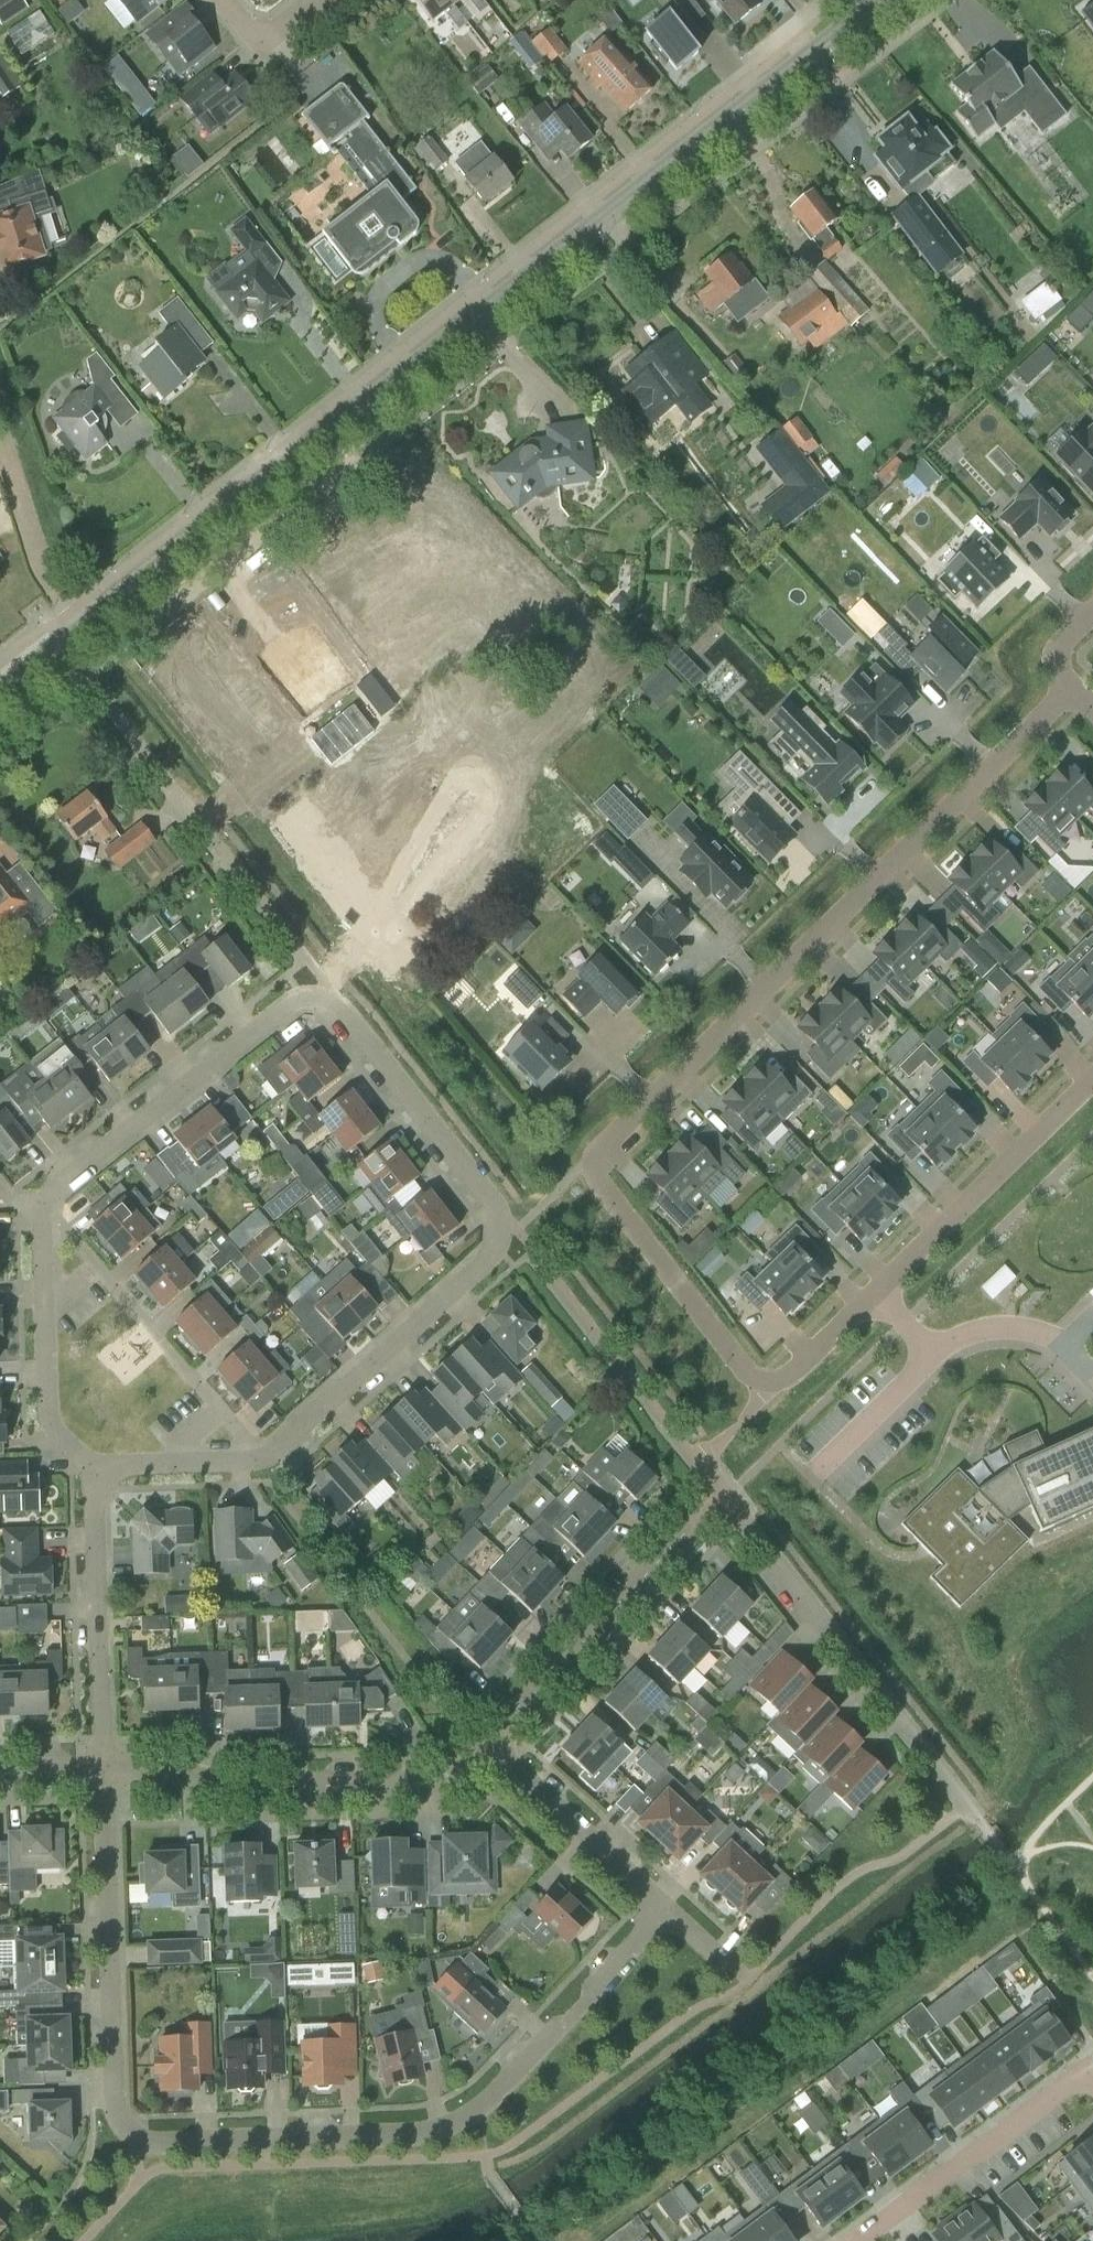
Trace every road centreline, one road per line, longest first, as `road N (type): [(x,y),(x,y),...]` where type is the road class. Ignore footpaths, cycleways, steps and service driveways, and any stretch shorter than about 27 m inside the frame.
road 1 (residential): [(1074,688),(591,1162),(737,1370),(768,1384),(796,1373),(873,1298)]
road 2 (tertiary): [(66,644),(881,0)]
road 3 (residential): [(261,1461),(496,1254),(501,1241),(497,1206),(337,1004),(325,995),(301,997),(45,1199),(38,1225)]
road 4 (residential): [(666,1918),(461,2120),(428,2133),(135,2137),(116,2118),(104,1769)]
road 5 (residential): [(967,1807),(720,1487)]
road 6 (residential): [(104,1769),(271,1788),(426,1782),(490,1744)]
road 7 (residential): [(490,1744),(720,1487)]
road 8 (residential): [(261,1461),(65,1225),(38,1225)]
road 9 (residential): [(873,1298),(1092,1085)]
road 10 (residential): [(104,1769),(98,1470)]
road 11 (residential): [(38,1225),(49,1427),(98,1470)]
road 12 (residential): [(666,1918),(490,1744)]
road 13 (residential): [(1052,2099),(862,2240)]
road 14 (residential): [(1065,1346),(1002,1327),(973,1332),(932,1357),(873,1298)]
road 15 (residential): [(66,644),(0,428)]
road 16 (residential): [(98,1470),(261,1461)]

